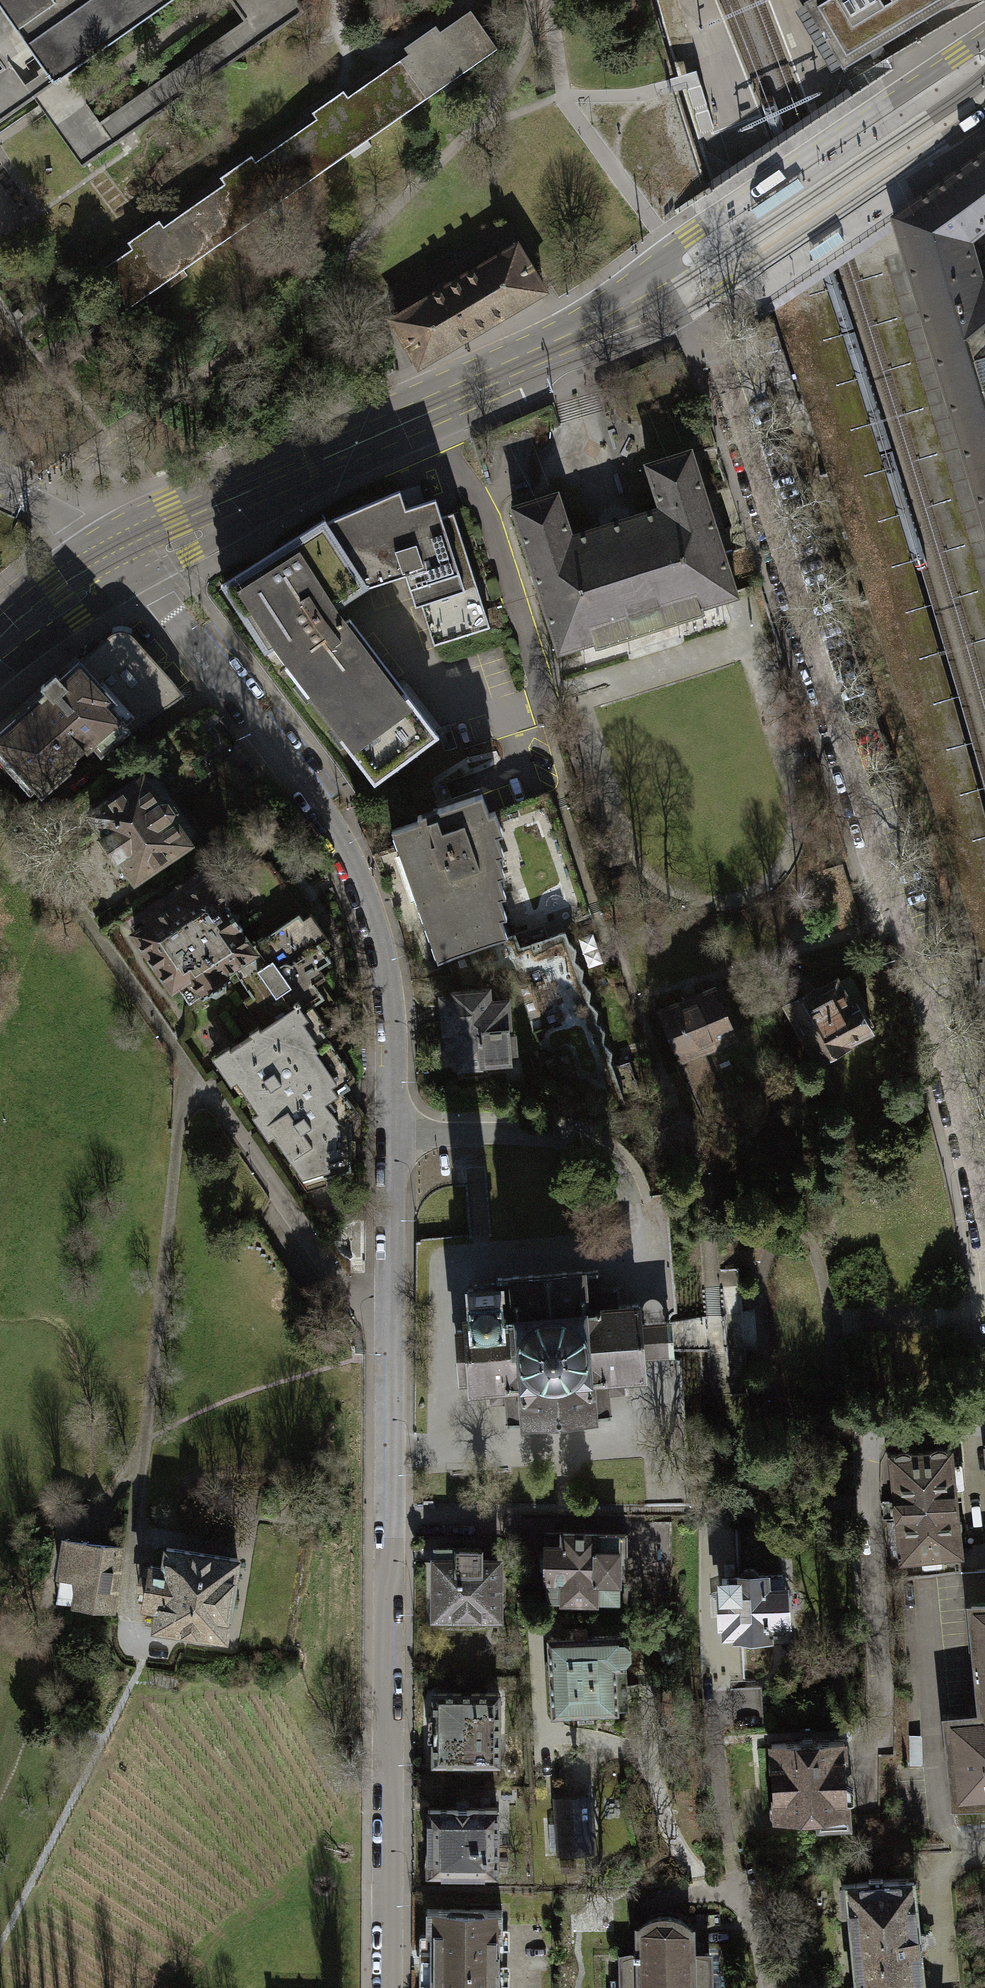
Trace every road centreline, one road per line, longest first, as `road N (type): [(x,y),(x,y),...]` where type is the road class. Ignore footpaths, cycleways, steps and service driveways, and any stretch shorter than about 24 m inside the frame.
road 1 (residential): [(686,297),(898,916),(984,1214)]
road 2 (residential): [(391,1310),(388,1987)]
road 3 (residential): [(223,681),(330,828),(384,965),(393,1024),(391,1310)]
road 4 (residential): [(391,1310),(365,1308),(342,1287),(22,824)]
road 5 (secondary): [(113,551),(552,353)]
road 6 (residential): [(984,1423),(870,1434),(865,1467),(881,1740)]
road 7 (secondary): [(984,37),(667,257)]
road 8 (secondary): [(686,297),(984,95)]
road 9 (residential): [(223,681),(22,824)]
road 10 (residential): [(113,551),(223,681)]
road 11 (secondary): [(667,257),(552,353)]
road 12 (secondary): [(552,353),(686,297)]
road 13 (secondary): [(0,634),(113,551)]
road 14 (residential): [(113,551),(63,512),(0,485)]
road 15 (residential): [(766,1987),(761,1949),(735,1894),(709,1890)]

